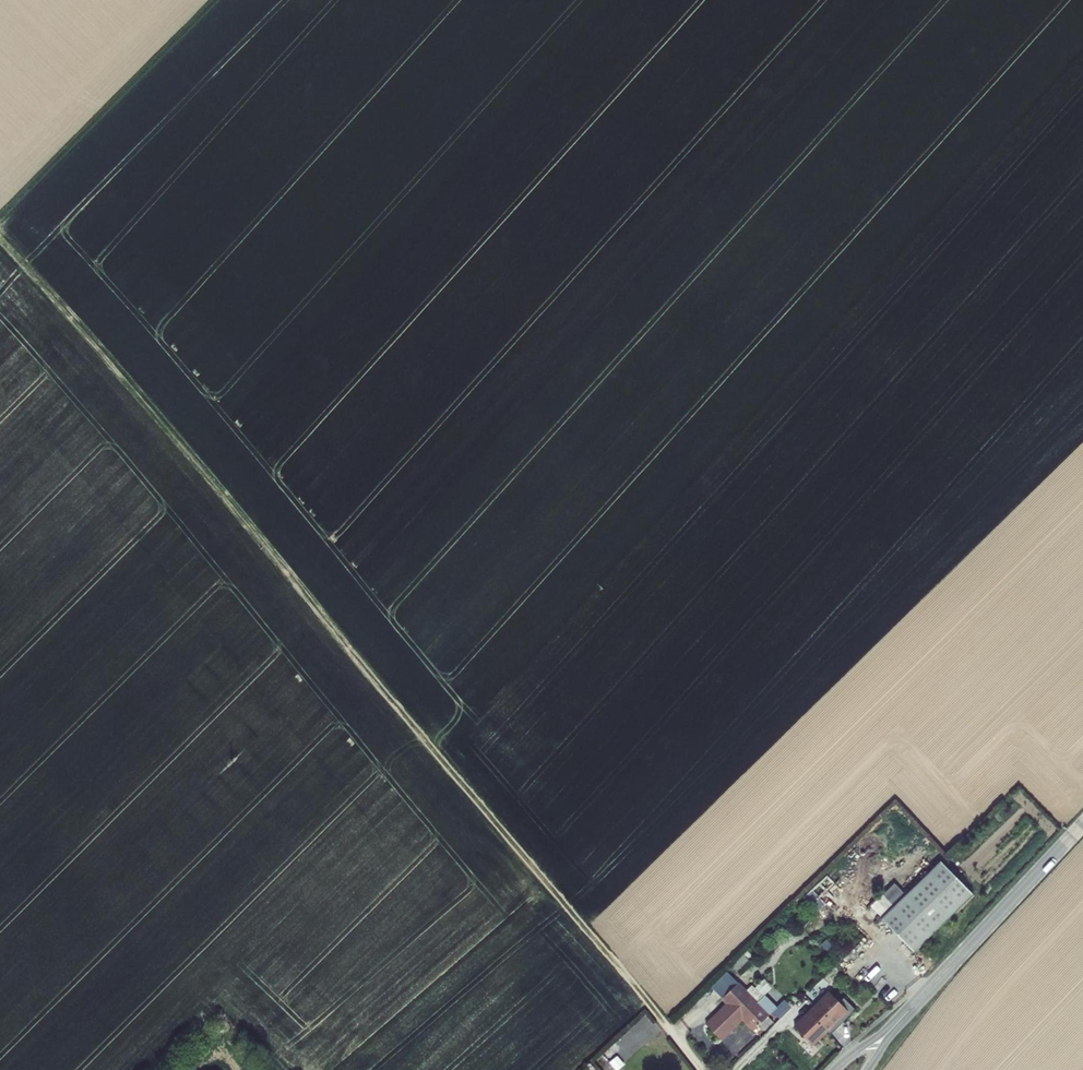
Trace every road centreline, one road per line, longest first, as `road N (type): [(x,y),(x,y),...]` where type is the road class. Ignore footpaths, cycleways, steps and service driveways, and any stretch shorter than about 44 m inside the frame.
road 1 (track): [(0,239),(664,1023)]
road 2 (track): [(214,0),(0,216)]
road 3 (tertiary): [(901,1018),(1082,825)]

